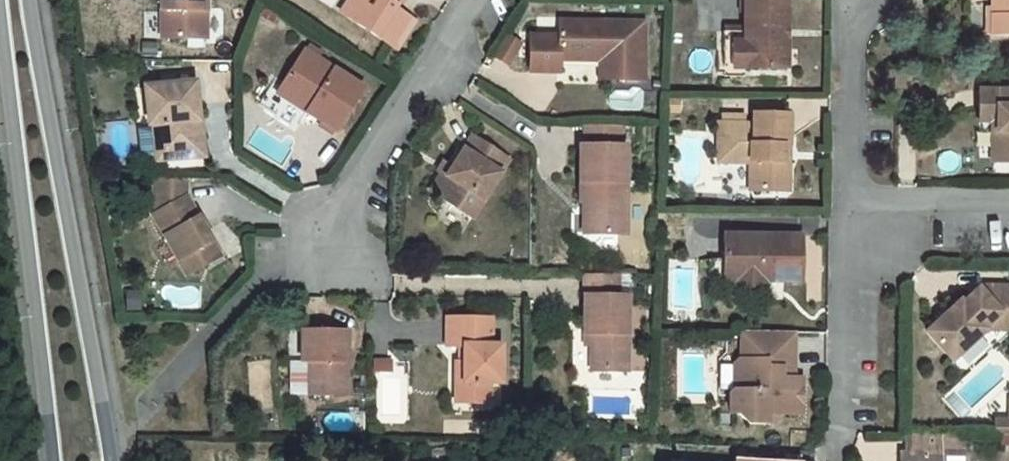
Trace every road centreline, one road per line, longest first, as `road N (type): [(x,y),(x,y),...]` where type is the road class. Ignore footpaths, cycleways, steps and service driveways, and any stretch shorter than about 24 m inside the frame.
road 1 (secondary): [(102,460),(14,8)]
road 2 (secondary): [(14,8),(53,460)]
road 3 (residential): [(325,225),(469,0)]
road 4 (residential): [(856,208),(854,386),(836,451)]
road 5 (residential): [(849,0),(859,12),(856,208)]
road 6 (residential): [(1008,207),(856,208)]

